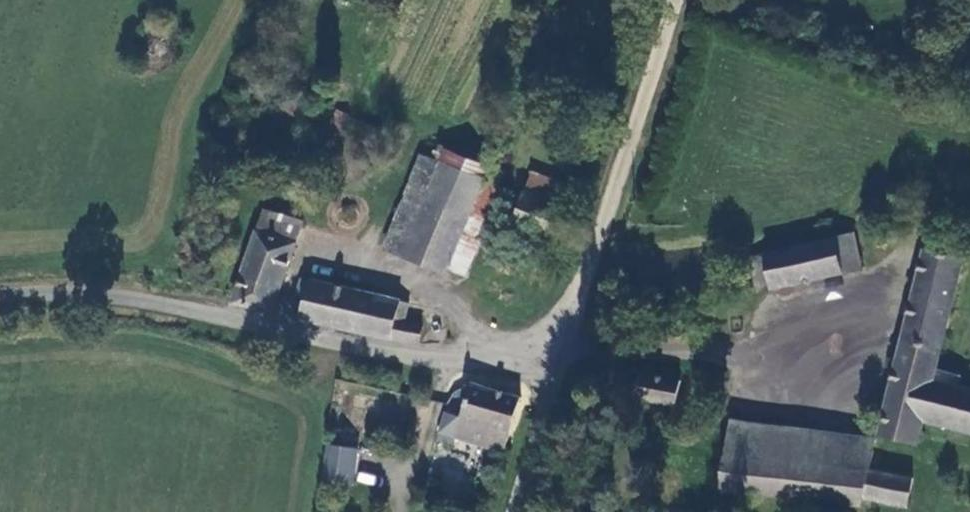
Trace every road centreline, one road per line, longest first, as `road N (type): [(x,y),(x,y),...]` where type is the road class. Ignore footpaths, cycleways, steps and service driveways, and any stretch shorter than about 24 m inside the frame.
road 1 (unclassified): [(555,334),(478,352),(402,349),(174,306),(0,298)]
road 2 (unclassified): [(677,0),(597,249),(555,334)]
road 3 (unclassified): [(511,511),(555,334)]

